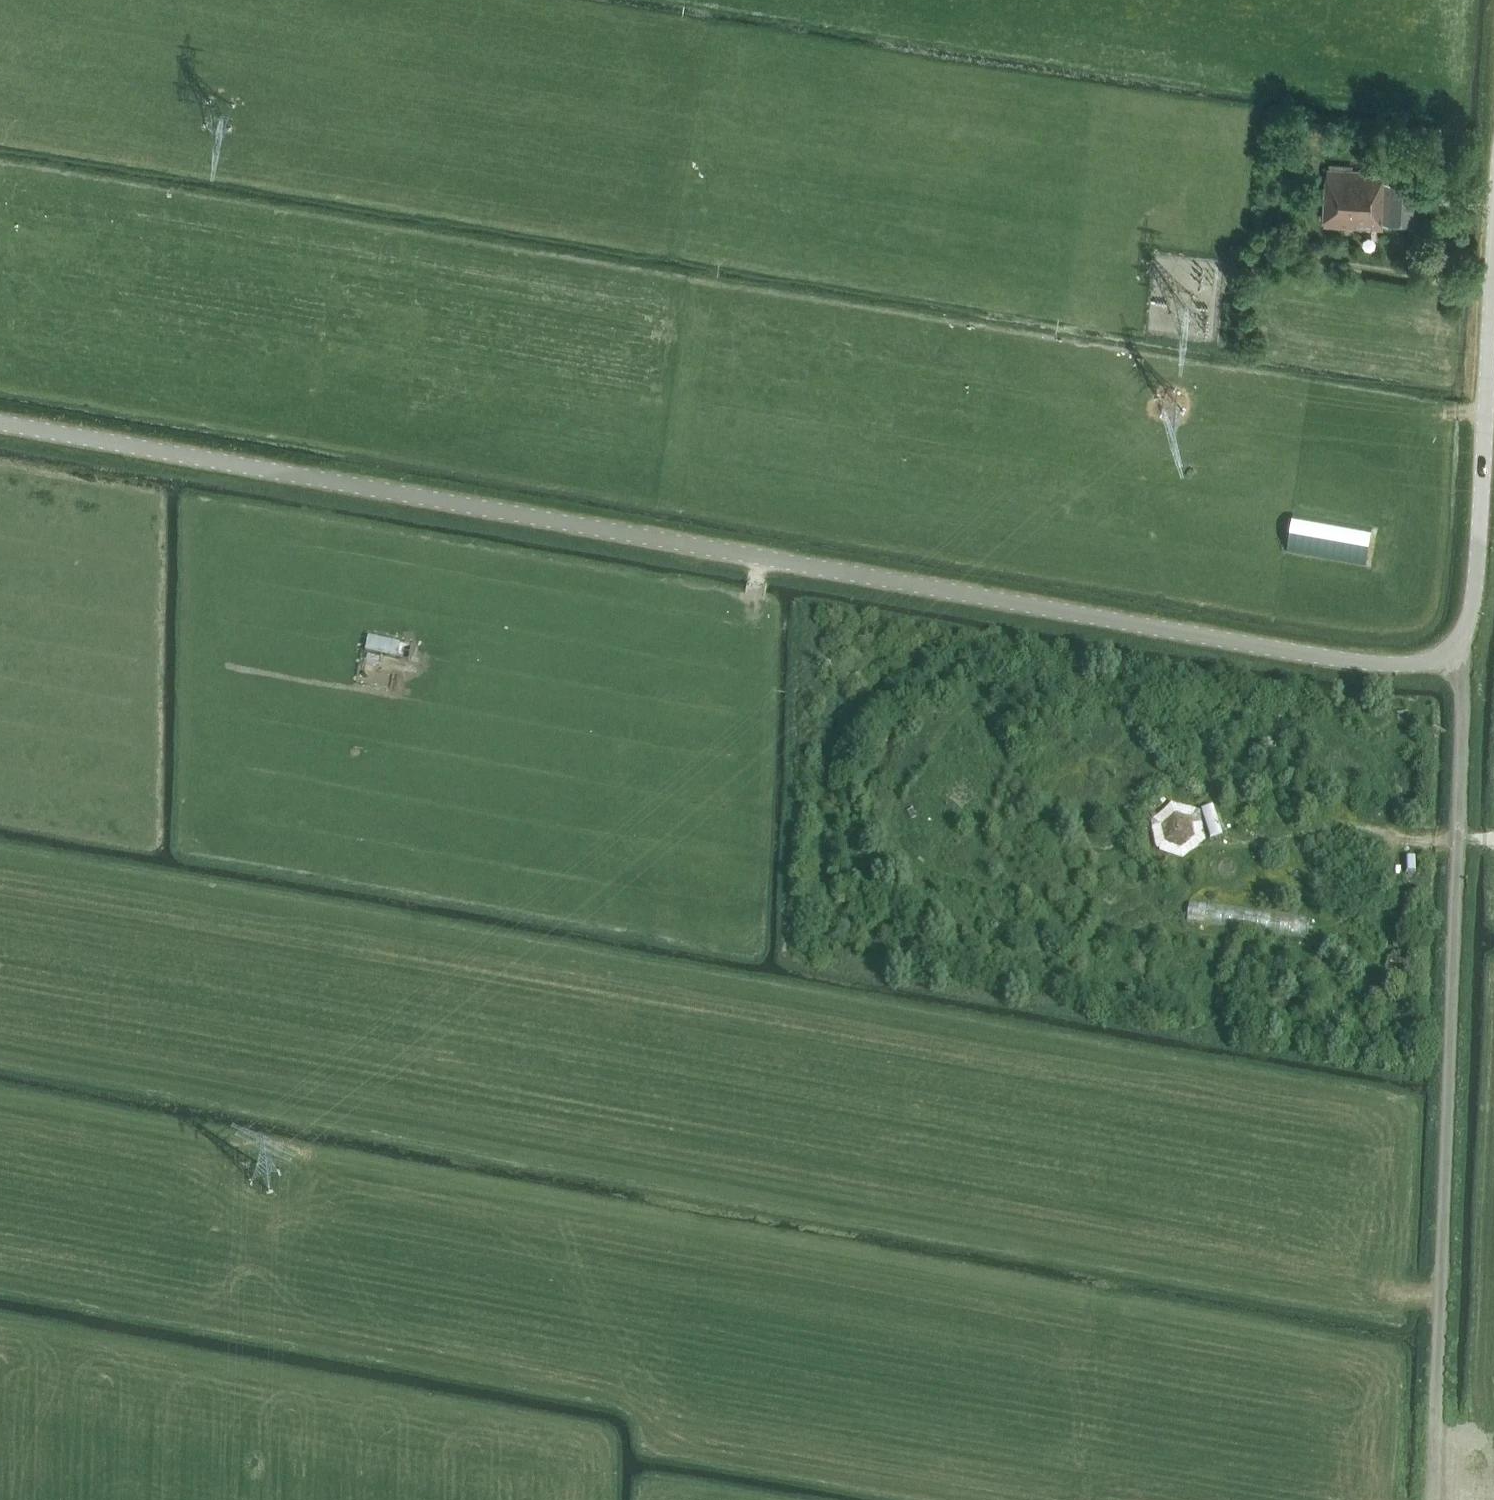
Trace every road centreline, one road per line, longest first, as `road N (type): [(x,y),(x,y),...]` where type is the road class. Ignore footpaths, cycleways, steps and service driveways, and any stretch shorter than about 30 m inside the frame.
road 1 (unclassified): [(1493,251),(1475,590),(1451,654),(1427,661),(1323,657),(0,422)]

